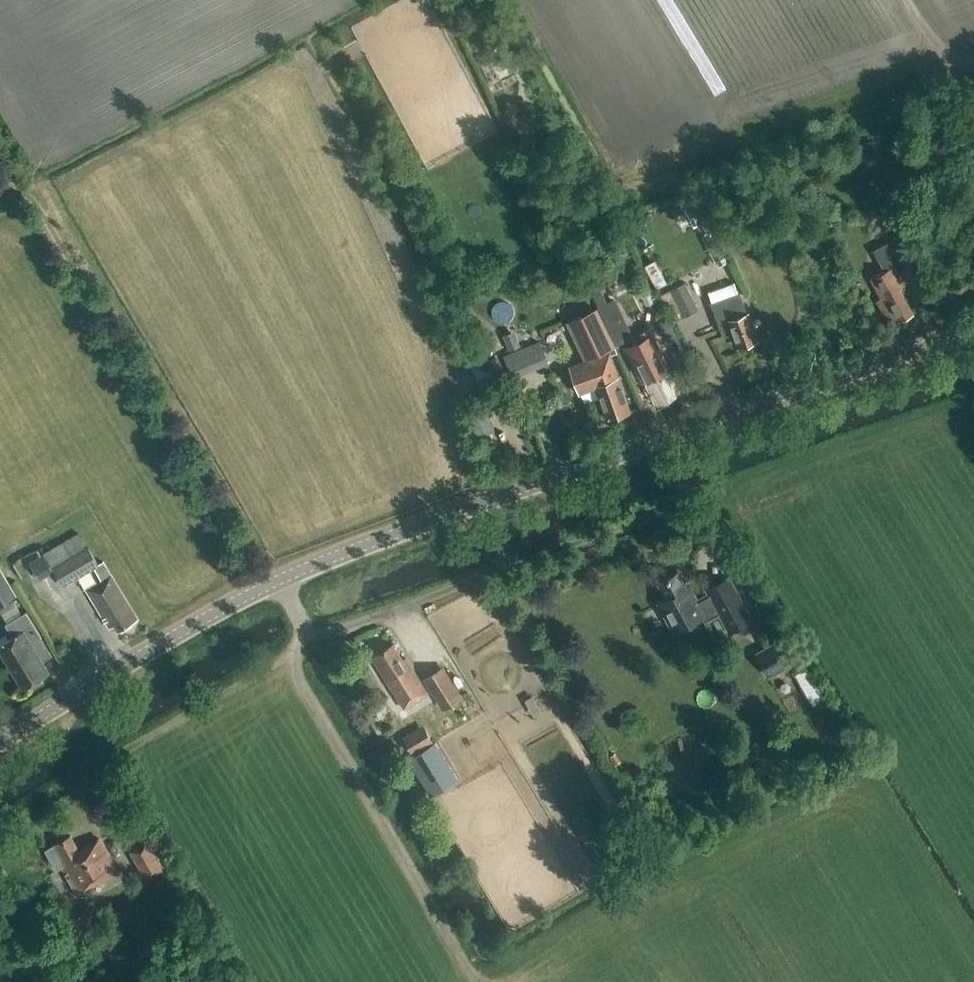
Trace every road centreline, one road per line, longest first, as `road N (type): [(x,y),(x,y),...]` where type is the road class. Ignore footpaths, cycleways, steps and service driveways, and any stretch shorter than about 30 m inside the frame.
road 1 (tertiary): [(0,743),(289,578),(973,327)]
road 2 (track): [(267,588),(0,148)]
road 3 (track): [(289,578),(313,636),(687,489)]

